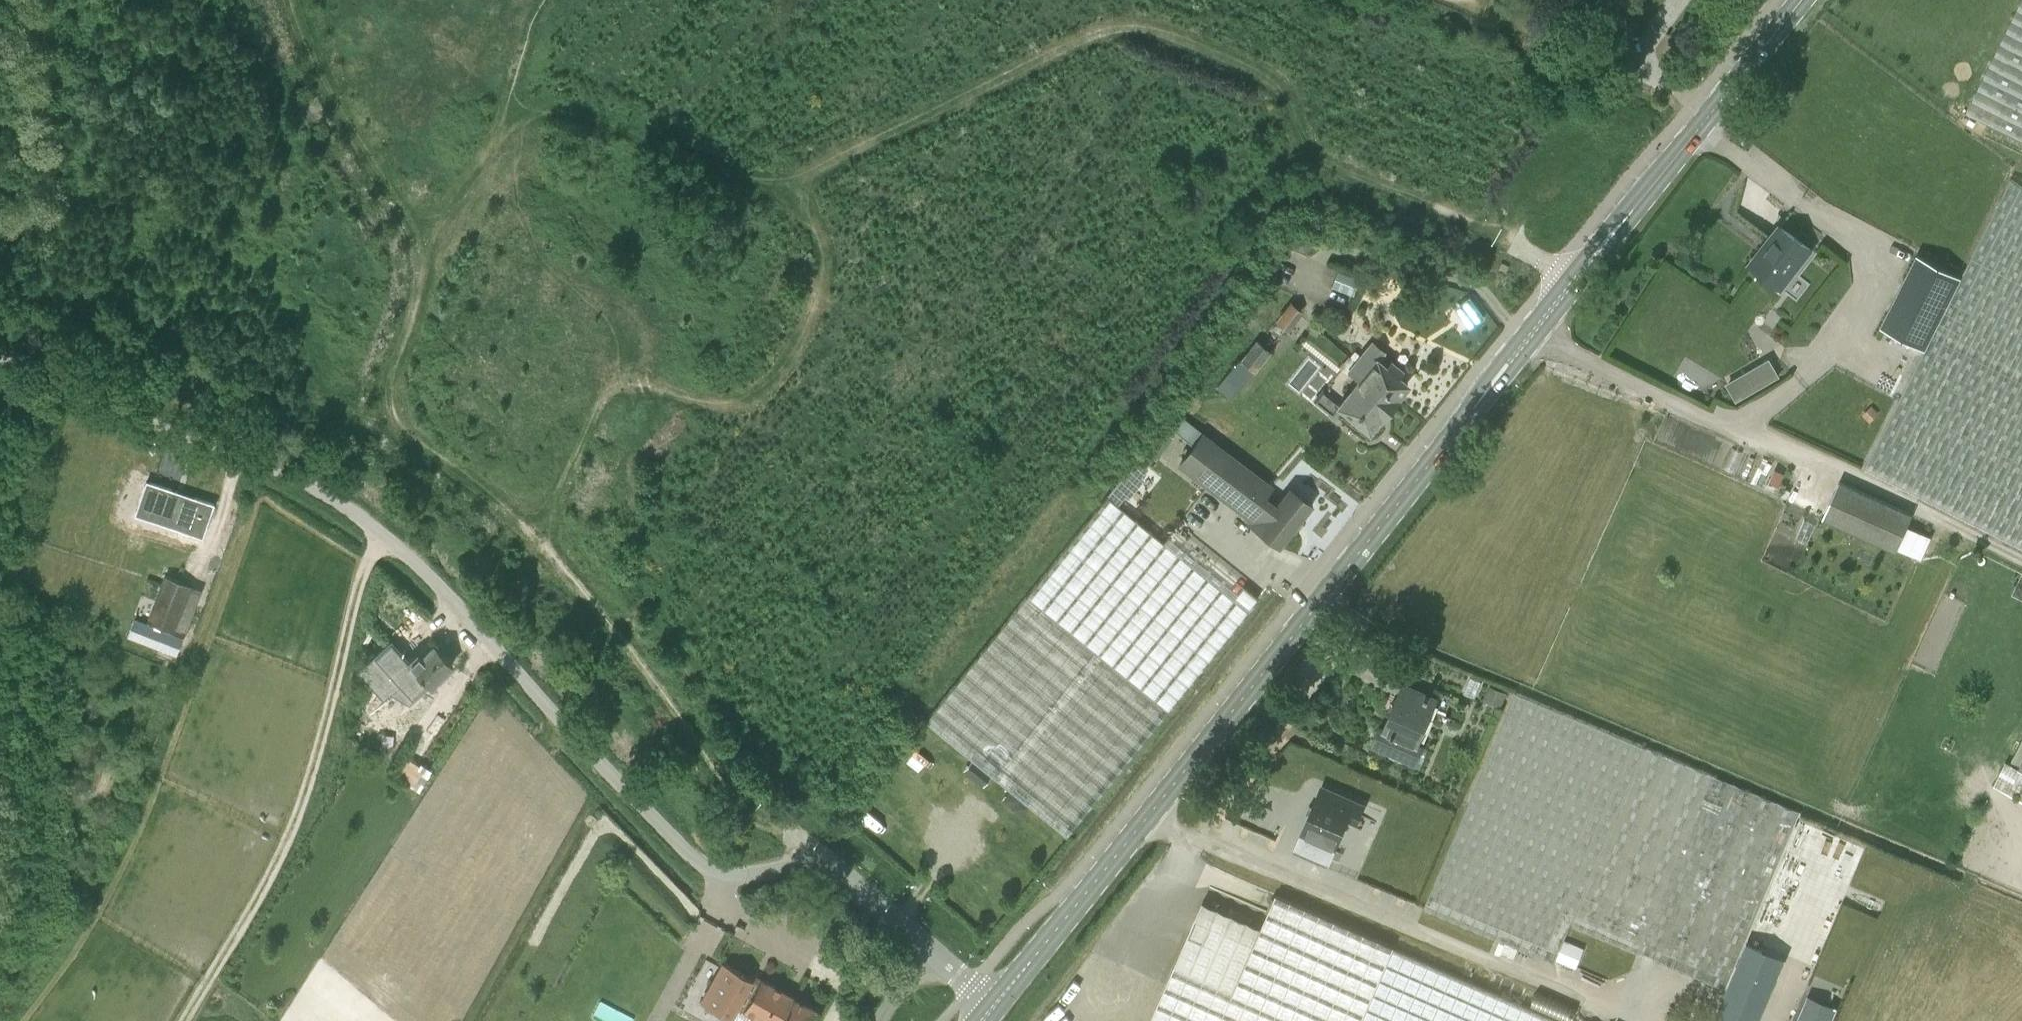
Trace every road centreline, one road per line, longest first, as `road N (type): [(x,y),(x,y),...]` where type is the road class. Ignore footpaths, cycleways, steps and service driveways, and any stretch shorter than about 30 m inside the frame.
road 1 (primary): [(993,1007),(1801,0)]
road 2 (track): [(1525,252),(1323,163),(1308,152),(1274,82),(1142,28),(1105,31),(796,179),(764,183),(507,95),(540,0)]
road 3 (unclassified): [(929,952),(816,856),(738,881),(707,872),(426,572),(332,499),(264,464),(0,363)]
road 4 (track): [(816,856),(719,780),(605,612),(468,493),(387,436),(376,387),(403,322),(410,253),(311,76),(287,0)]
road 5 (track): [(796,179),(825,273),(779,377),(747,404),(695,404),(645,382),(623,386),(599,407),(532,549)]
road 6 (track): [(183,1020),(292,830),(365,564),(386,537)]
road 7 (track): [(1653,76),(1459,0)]
road 8 (track): [(507,95),(483,177),(451,222),(410,253)]
road 9 (track): [(1853,474),(2021,560)]
road 10 (track): [(0,559),(63,387)]
road 11 (track): [(63,773),(0,638)]

